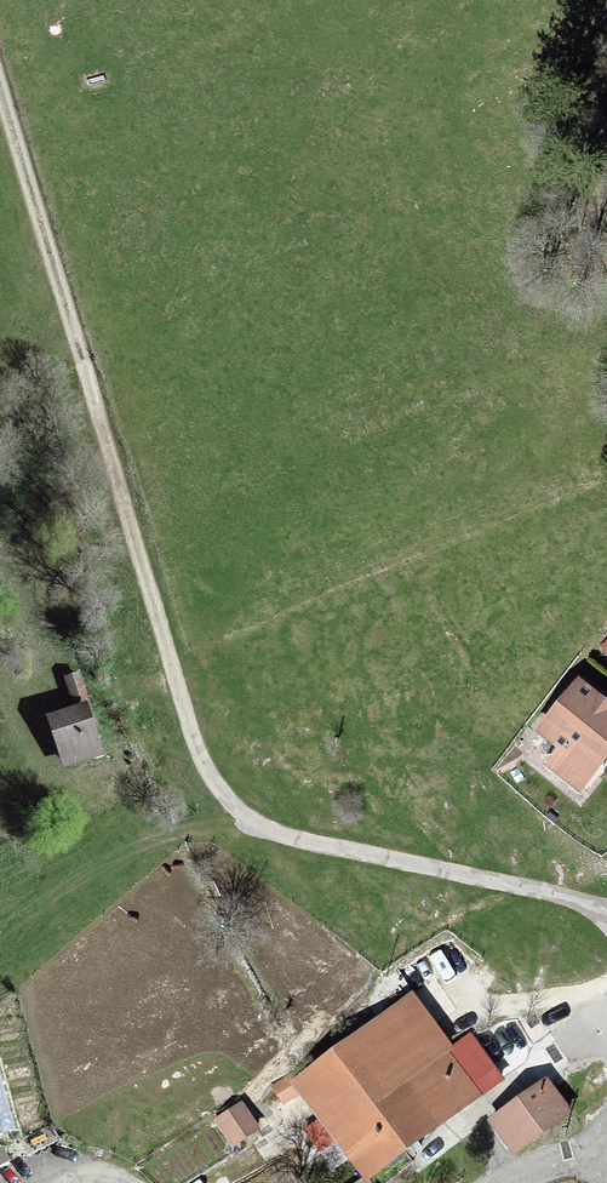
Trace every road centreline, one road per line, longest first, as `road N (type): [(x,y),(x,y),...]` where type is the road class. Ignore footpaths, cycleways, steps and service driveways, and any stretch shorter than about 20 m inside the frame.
road 1 (track): [(606,908),(247,827),(193,750),(82,372)]
road 2 (track): [(0,109),(82,372)]

